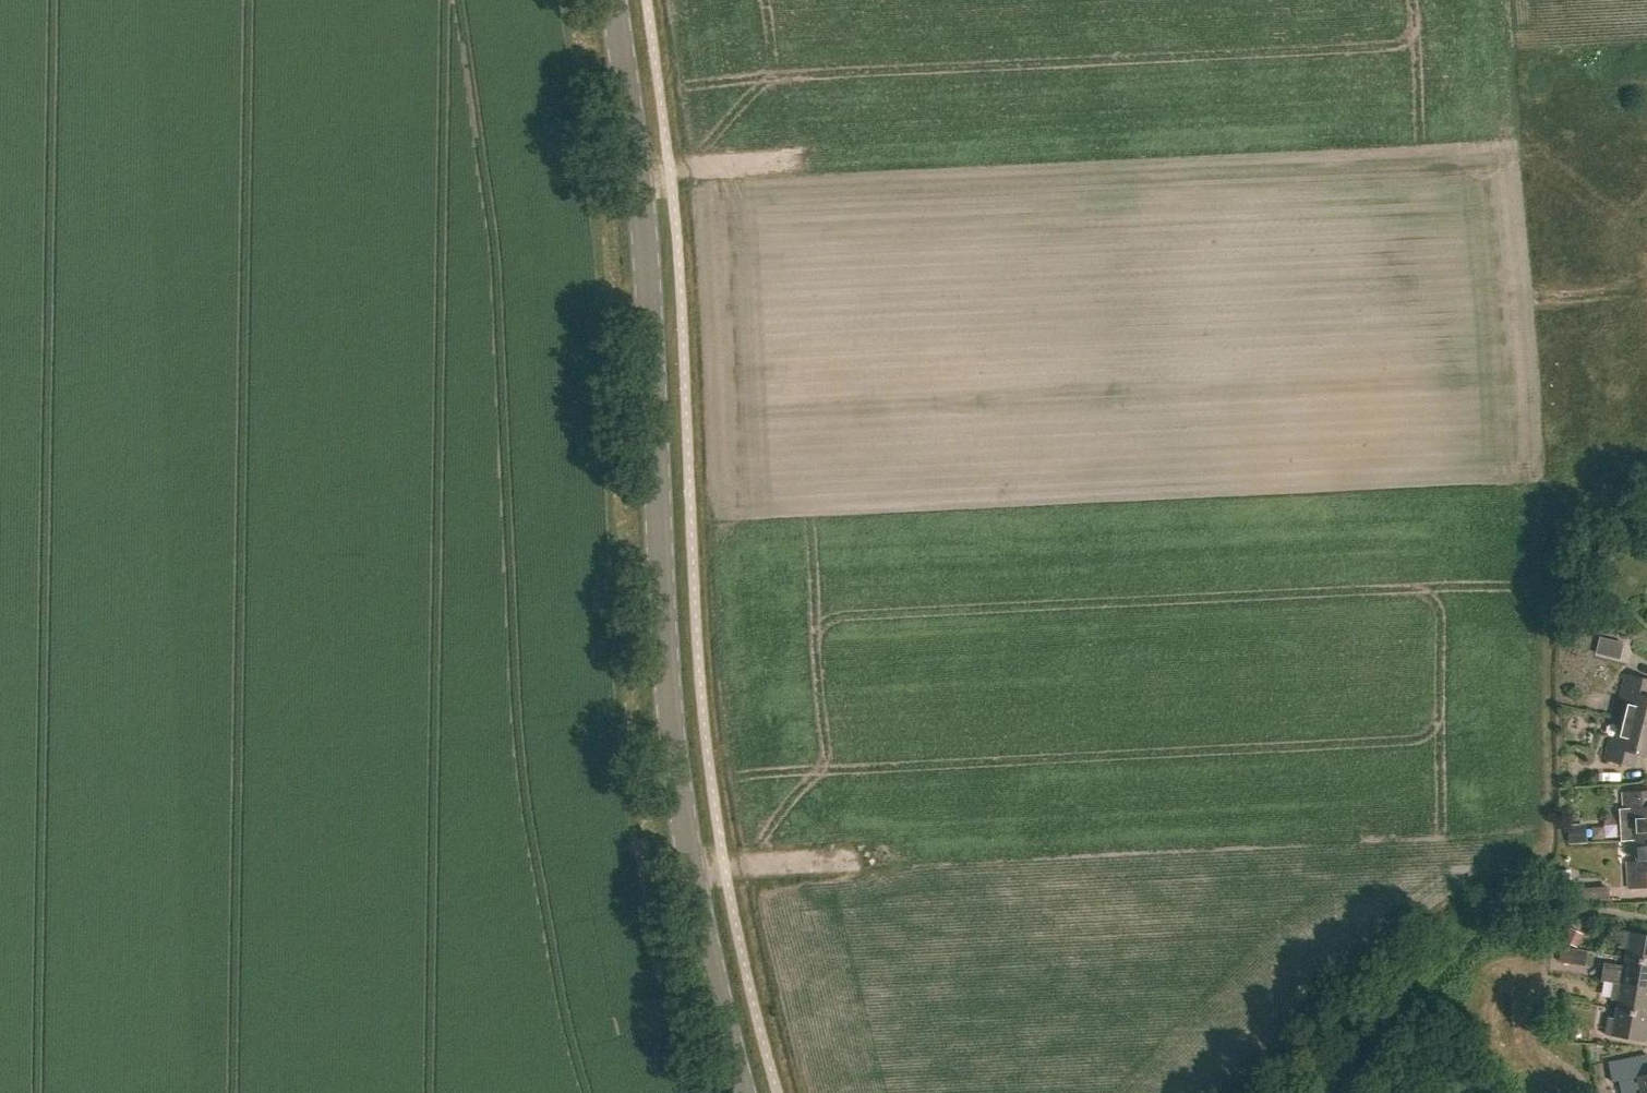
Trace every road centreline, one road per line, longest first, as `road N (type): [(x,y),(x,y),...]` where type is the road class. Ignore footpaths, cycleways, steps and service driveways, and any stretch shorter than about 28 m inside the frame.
road 1 (tertiary): [(741,1092),(688,861),(637,174),(613,0)]

